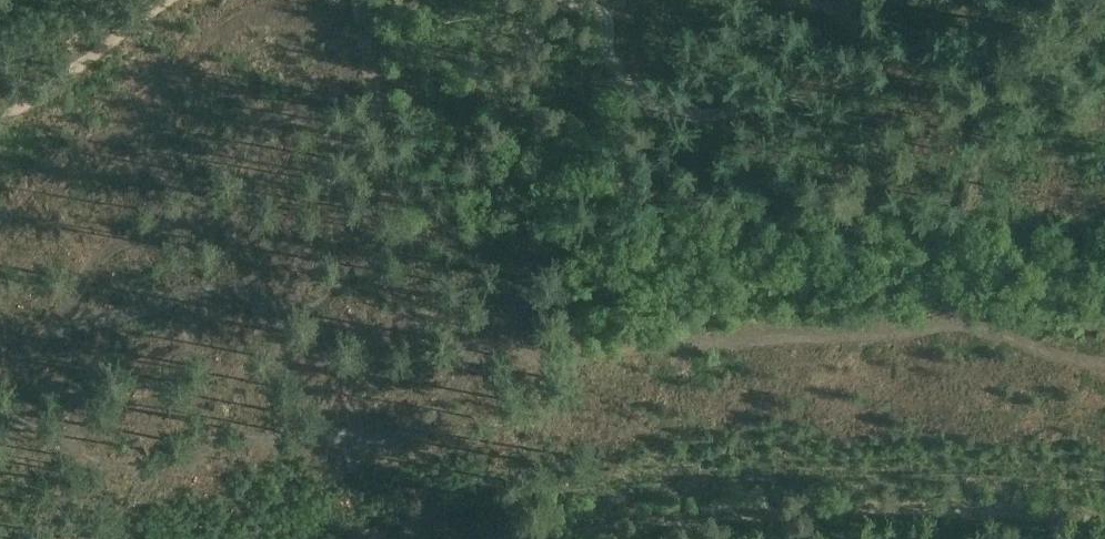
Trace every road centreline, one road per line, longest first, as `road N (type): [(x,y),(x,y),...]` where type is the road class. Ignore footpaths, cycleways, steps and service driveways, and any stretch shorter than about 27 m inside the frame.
road 1 (track): [(482,538),(615,519),(815,512),(1104,532)]
road 2 (track): [(0,123),(175,0)]

